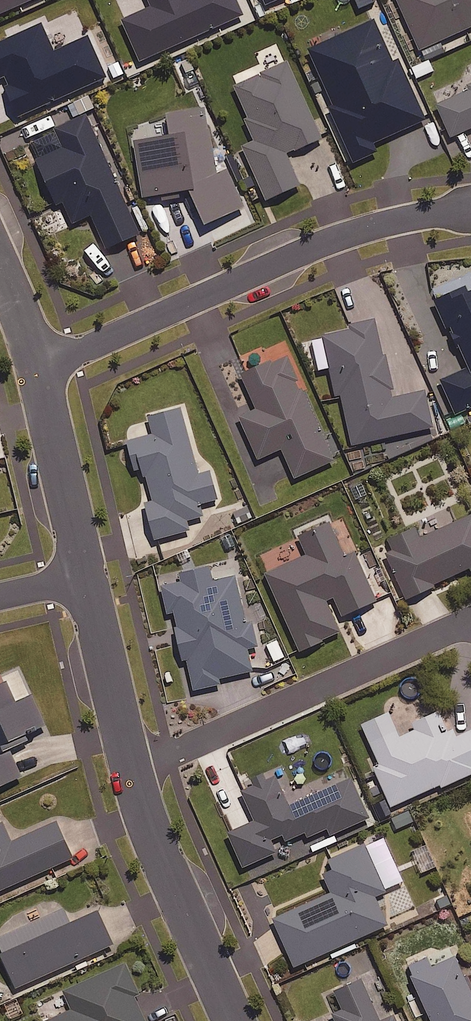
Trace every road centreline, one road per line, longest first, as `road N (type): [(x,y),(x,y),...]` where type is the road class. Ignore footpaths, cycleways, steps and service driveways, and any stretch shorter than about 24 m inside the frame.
road 1 (residential): [(470,209),(310,247),(40,365)]
road 2 (residential): [(131,772),(470,621)]
road 3 (residential): [(235,1020),(131,772)]
road 4 (residential): [(84,576),(40,365)]
road 5 (residential): [(131,772),(84,576)]

